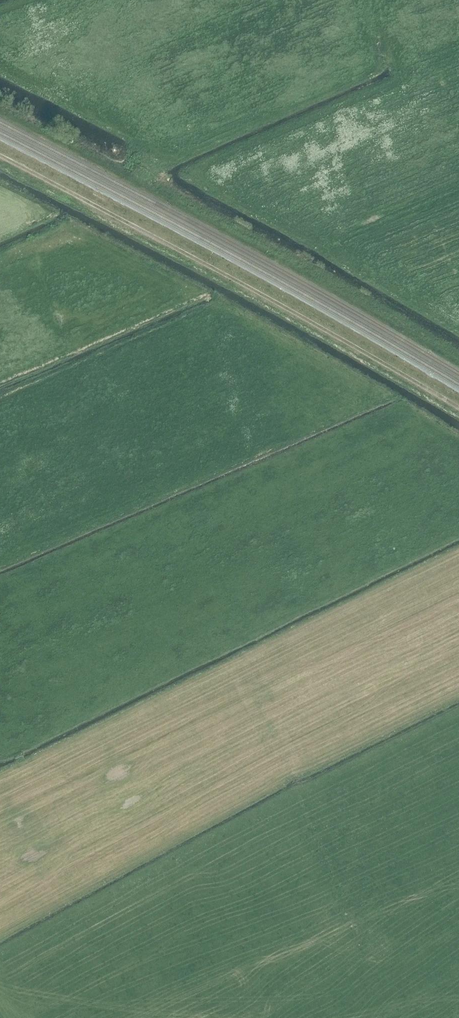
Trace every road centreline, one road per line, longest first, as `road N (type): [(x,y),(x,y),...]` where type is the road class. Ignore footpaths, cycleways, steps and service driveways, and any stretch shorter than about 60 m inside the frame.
road 1 (track): [(458,409),(0,156)]

